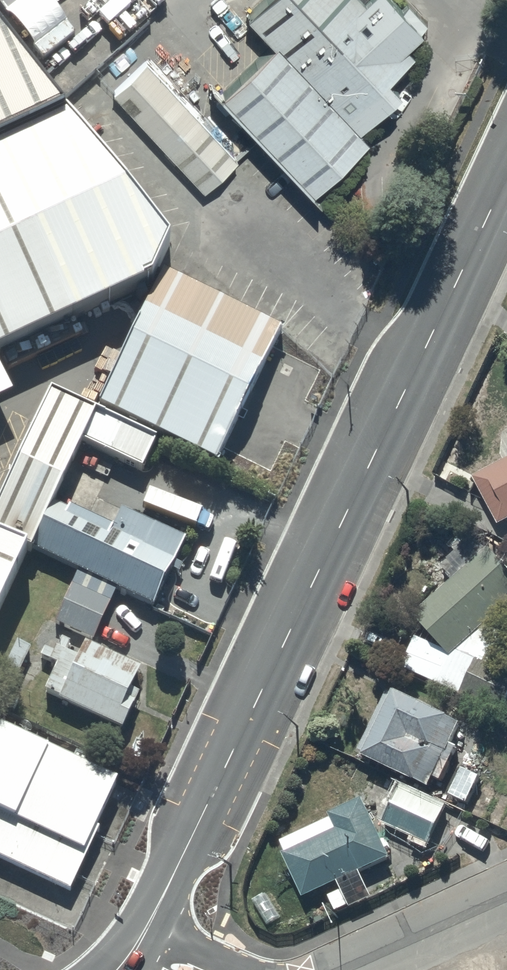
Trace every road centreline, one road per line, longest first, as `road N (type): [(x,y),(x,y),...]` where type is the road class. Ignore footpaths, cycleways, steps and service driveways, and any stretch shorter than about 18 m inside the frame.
road 1 (residential): [(138,944),(506,173)]
road 2 (residential): [(506,907),(356,969)]

